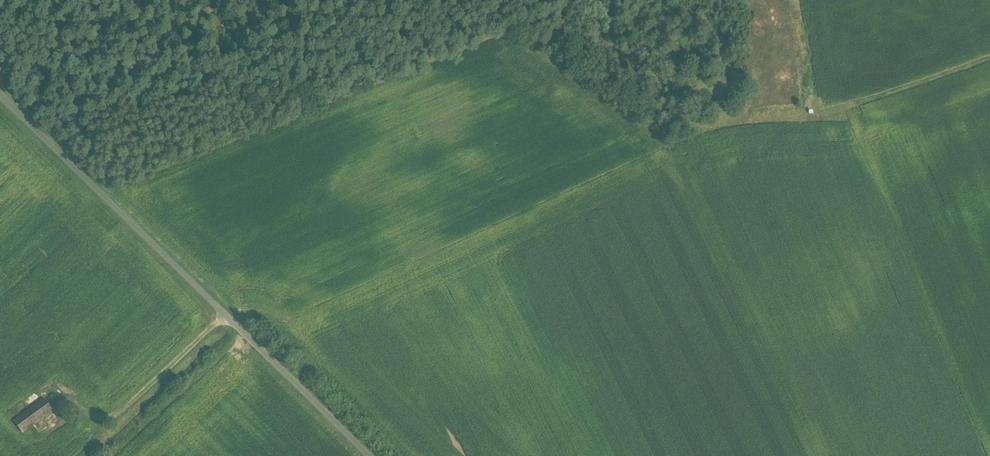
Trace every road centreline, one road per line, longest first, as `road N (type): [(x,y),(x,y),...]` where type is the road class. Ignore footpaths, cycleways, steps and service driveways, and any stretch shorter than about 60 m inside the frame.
road 1 (unclassified): [(0,94),(370,455)]
road 2 (track): [(225,314),(118,416),(101,419),(65,403)]

